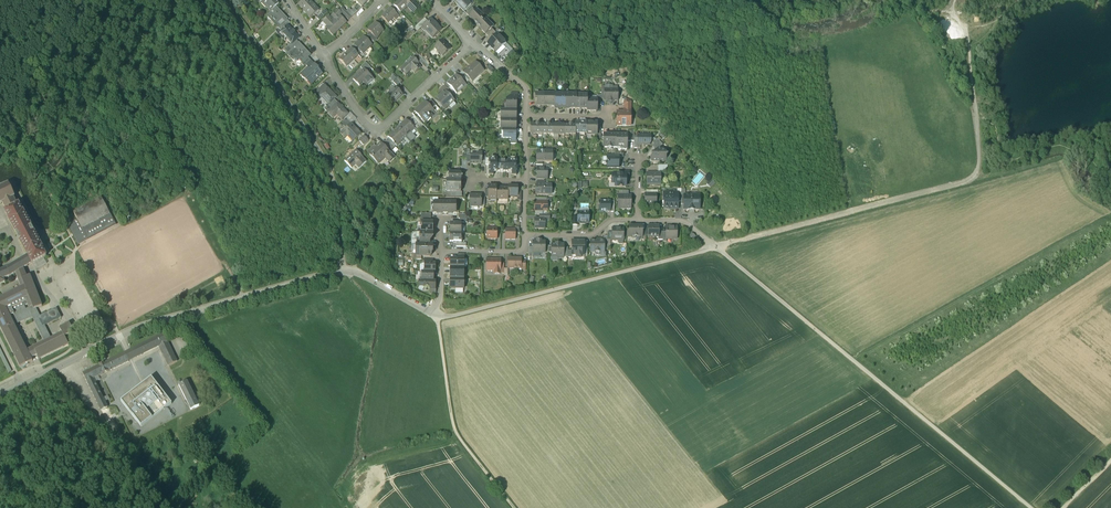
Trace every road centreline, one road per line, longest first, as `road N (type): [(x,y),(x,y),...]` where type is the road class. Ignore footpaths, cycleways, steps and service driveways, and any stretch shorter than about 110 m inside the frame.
road 1 (residential): [(0,396),(132,330),(345,270),(432,313)]
road 2 (track): [(716,248),(1031,507)]
road 3 (track): [(716,248),(967,181),(979,158),(977,123)]
road 4 (track): [(438,317),(716,248)]
road 5 (track): [(582,52),(640,56),(780,35),(717,0)]
road 6 (track): [(353,271),(510,75)]
road 7 (residential): [(323,58),(376,129),(471,41)]
road 8 (track): [(357,507),(349,487),(368,462),(457,434)]
road 9 (track): [(613,0),(582,52),(531,51),(510,75)]

